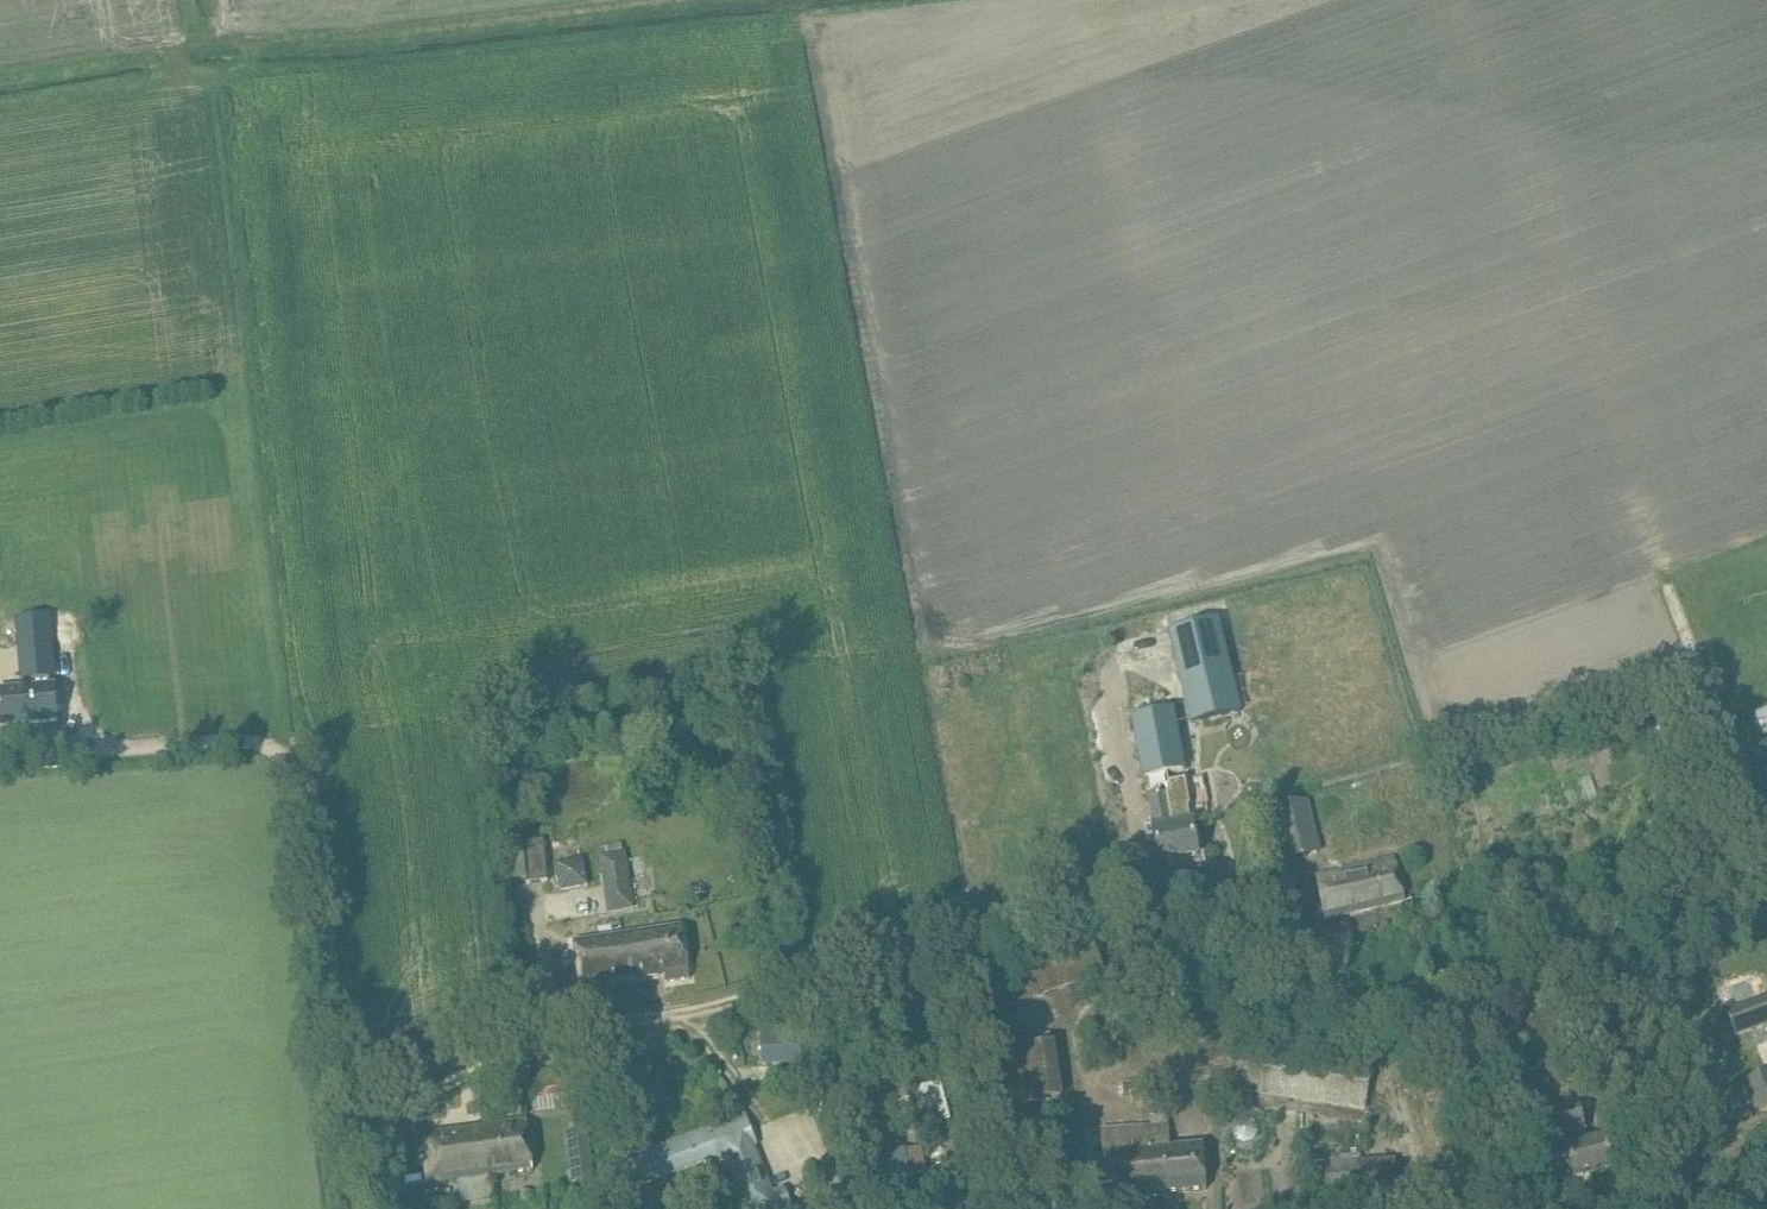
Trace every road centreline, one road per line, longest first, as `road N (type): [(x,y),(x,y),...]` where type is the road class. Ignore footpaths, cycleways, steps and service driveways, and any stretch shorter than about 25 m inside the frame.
road 1 (residential): [(1524,1208),(1456,1046),(1430,1026),(1399,1017),(1335,1017),(1204,934),(1150,915),(1111,913),(871,963),(693,1013),(565,1032),(370,1121)]
road 2 (residential): [(370,1121),(339,1023),(300,769),(259,745),(229,742),(94,753)]
road 3 (residential): [(1766,837),(1639,503)]

